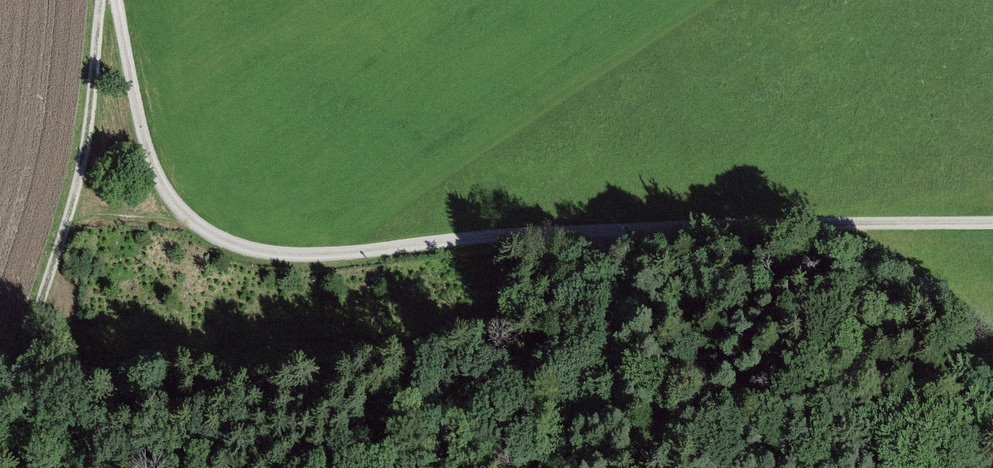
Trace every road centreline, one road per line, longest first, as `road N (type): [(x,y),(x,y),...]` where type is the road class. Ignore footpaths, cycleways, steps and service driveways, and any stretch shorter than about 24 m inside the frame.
road 1 (track): [(113,0),(155,180),(185,222),(220,244),(275,259),(604,235),(992,227)]
road 2 (track): [(0,418),(66,218),(101,0)]
road 3 (track): [(604,235),(619,354),(562,436),(508,467)]

